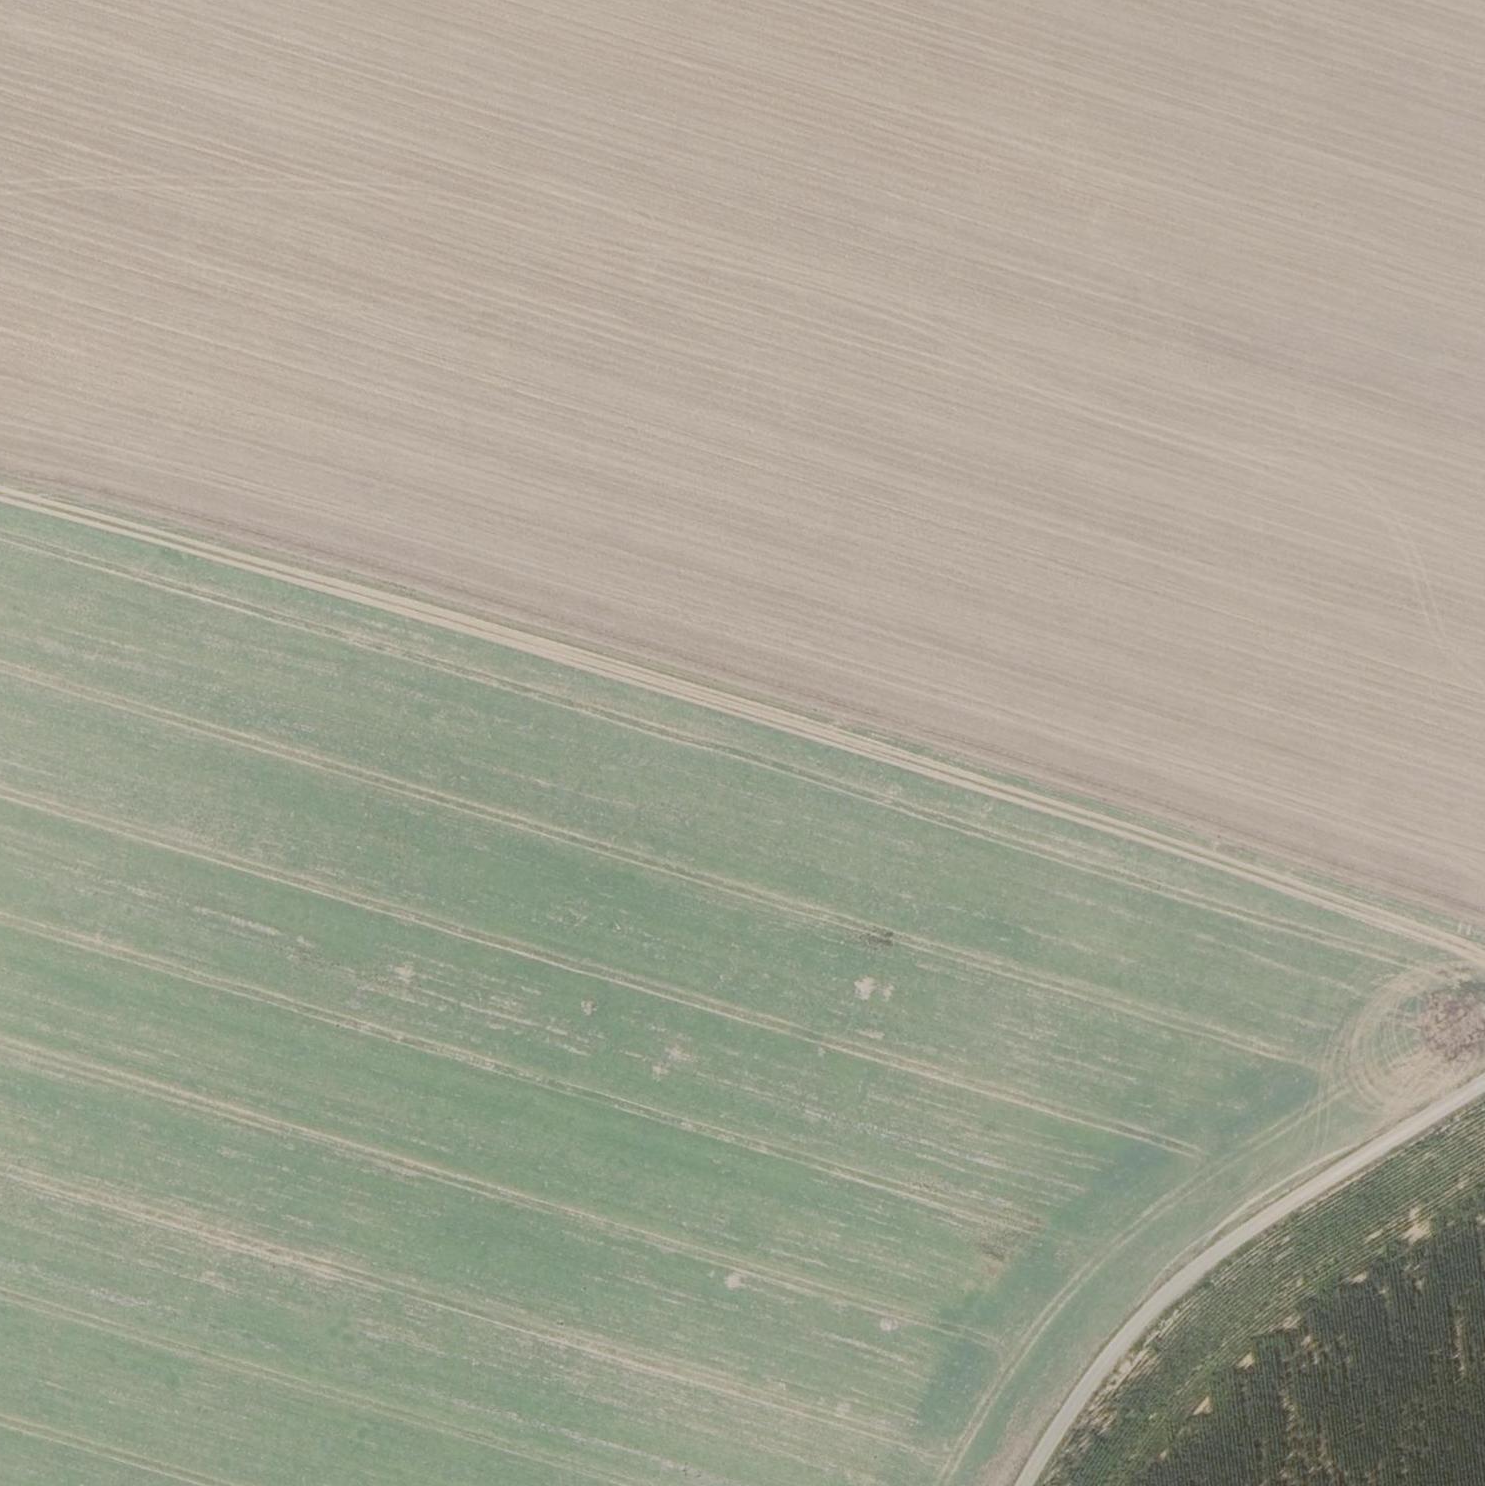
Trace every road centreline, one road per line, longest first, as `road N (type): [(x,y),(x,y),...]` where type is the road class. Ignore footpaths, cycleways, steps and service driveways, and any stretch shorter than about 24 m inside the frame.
road 1 (track): [(1484,1088),(1195,1270),(1029,1485)]

